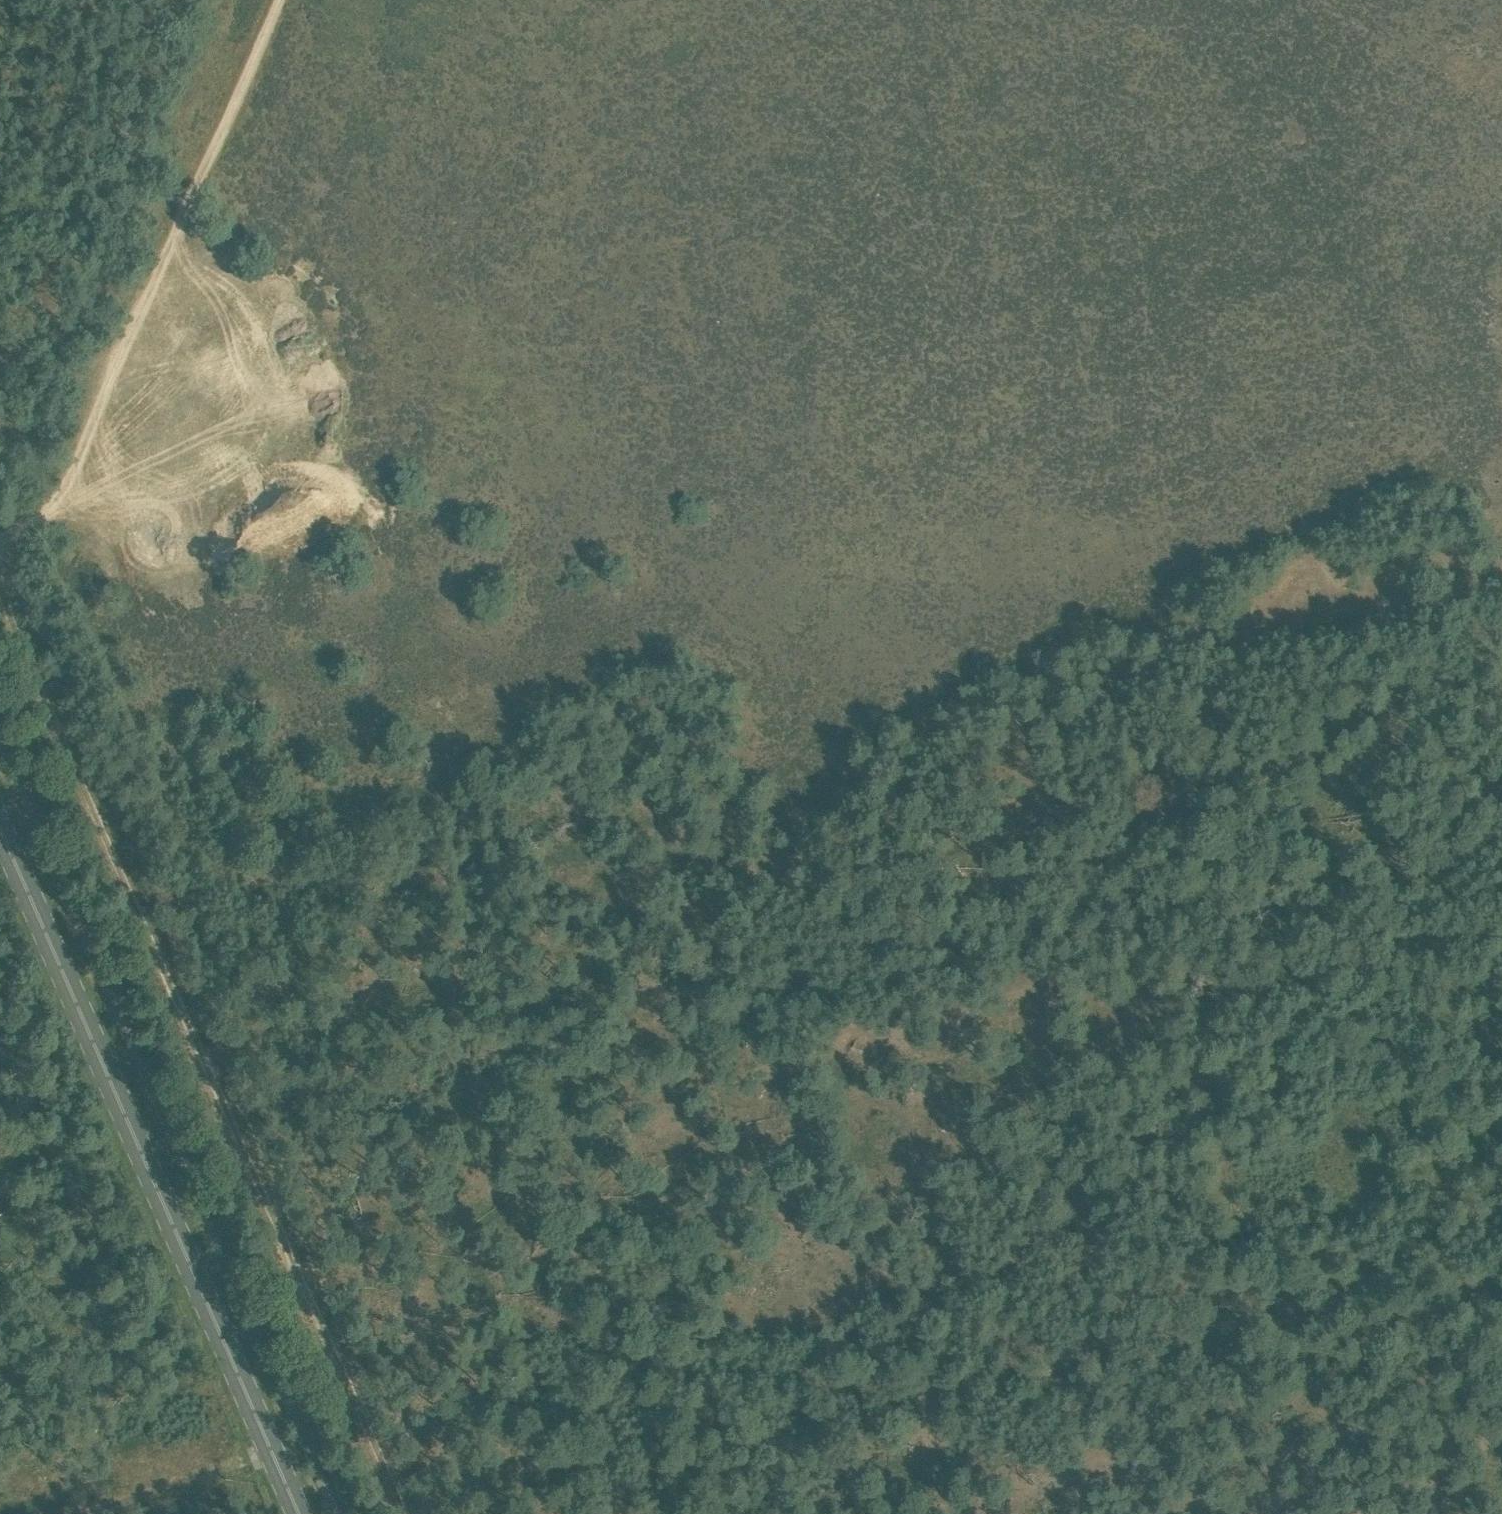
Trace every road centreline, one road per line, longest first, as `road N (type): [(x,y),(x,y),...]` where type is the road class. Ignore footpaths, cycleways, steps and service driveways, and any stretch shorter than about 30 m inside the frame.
road 1 (primary): [(299,1513),(0,830)]

